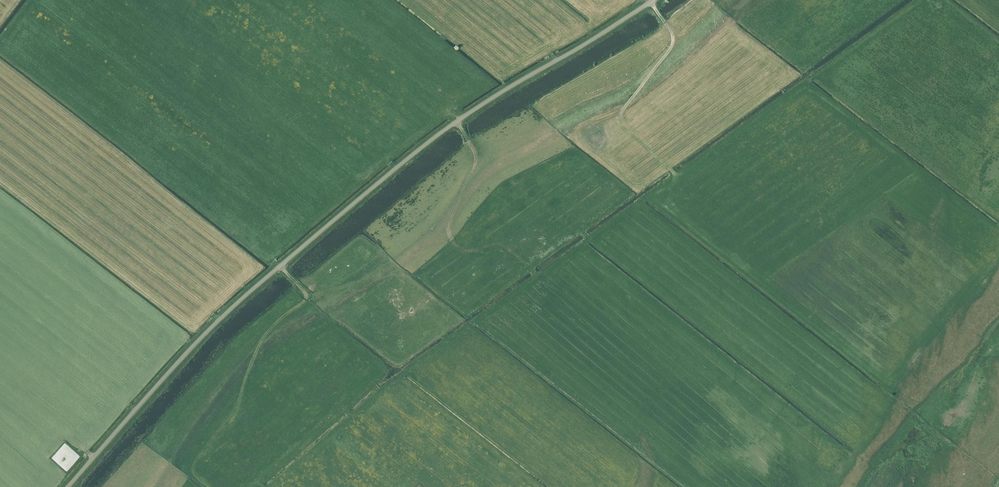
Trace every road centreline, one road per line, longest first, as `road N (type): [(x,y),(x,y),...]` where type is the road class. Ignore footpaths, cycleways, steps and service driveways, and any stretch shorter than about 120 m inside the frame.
road 1 (unclassified): [(67,486),(240,299),(362,196),(449,127),(652,0)]
road 2 (track): [(280,265),(308,296),(263,337),(242,397)]
road 3 (track): [(650,1),(672,45),(619,114)]
road 4 (track): [(453,244),(448,223),(475,160),(457,121)]

